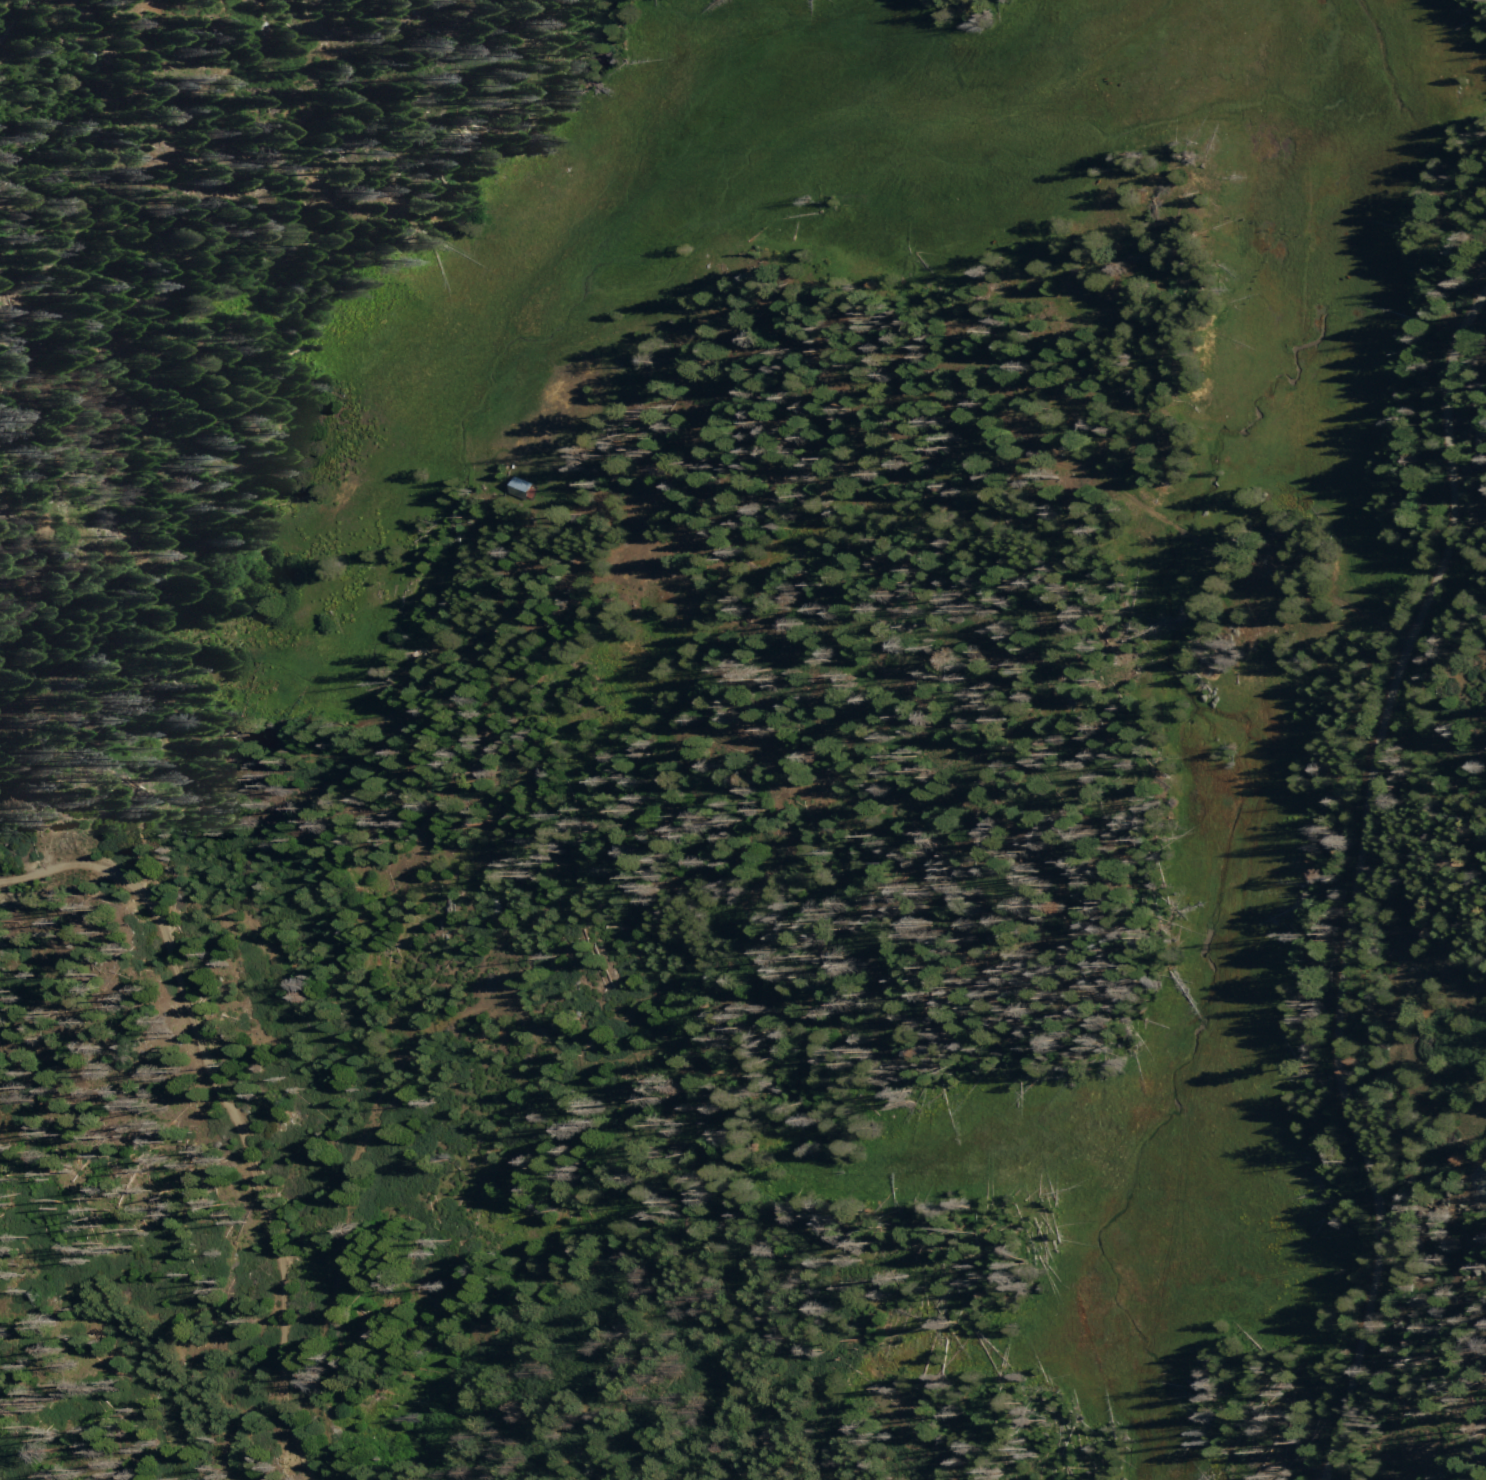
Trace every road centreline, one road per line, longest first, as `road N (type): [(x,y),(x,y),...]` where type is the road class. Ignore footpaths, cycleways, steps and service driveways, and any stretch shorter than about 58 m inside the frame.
road 1 (tertiary): [(1320,1479),(1376,1241),(1341,1039),(1378,779),(1454,547),(1446,388),(1471,311),(1485,291)]
road 2 (track): [(0,882),(79,866),(123,881),(149,912),(279,1247),(285,1403),(311,1479)]

